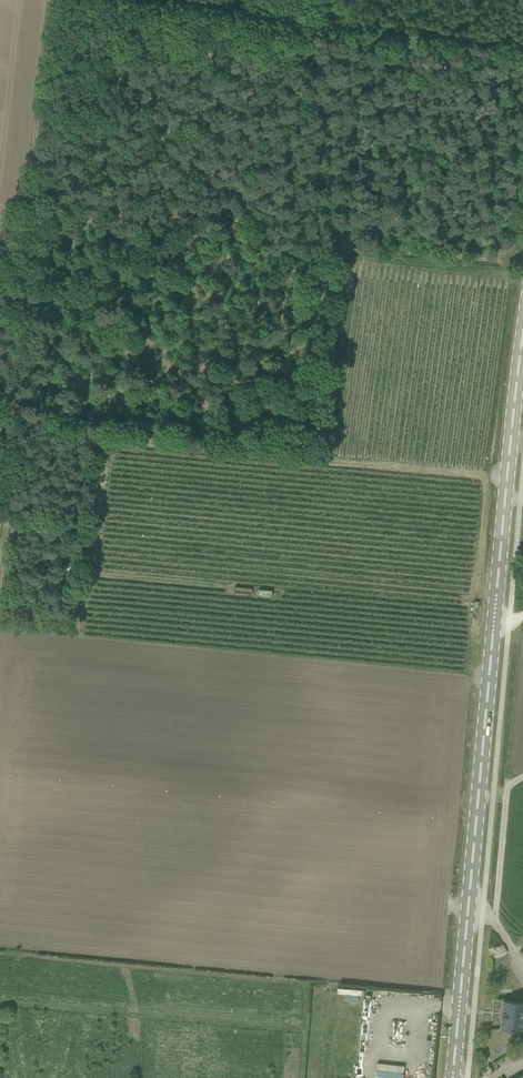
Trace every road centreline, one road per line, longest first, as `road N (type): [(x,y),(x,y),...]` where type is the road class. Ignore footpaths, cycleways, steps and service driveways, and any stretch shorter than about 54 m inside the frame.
road 1 (primary): [(453,1077),(522,335)]
road 2 (track): [(0,579),(3,404),(19,304),(35,270)]
road 3 (track): [(58,0),(35,270)]

